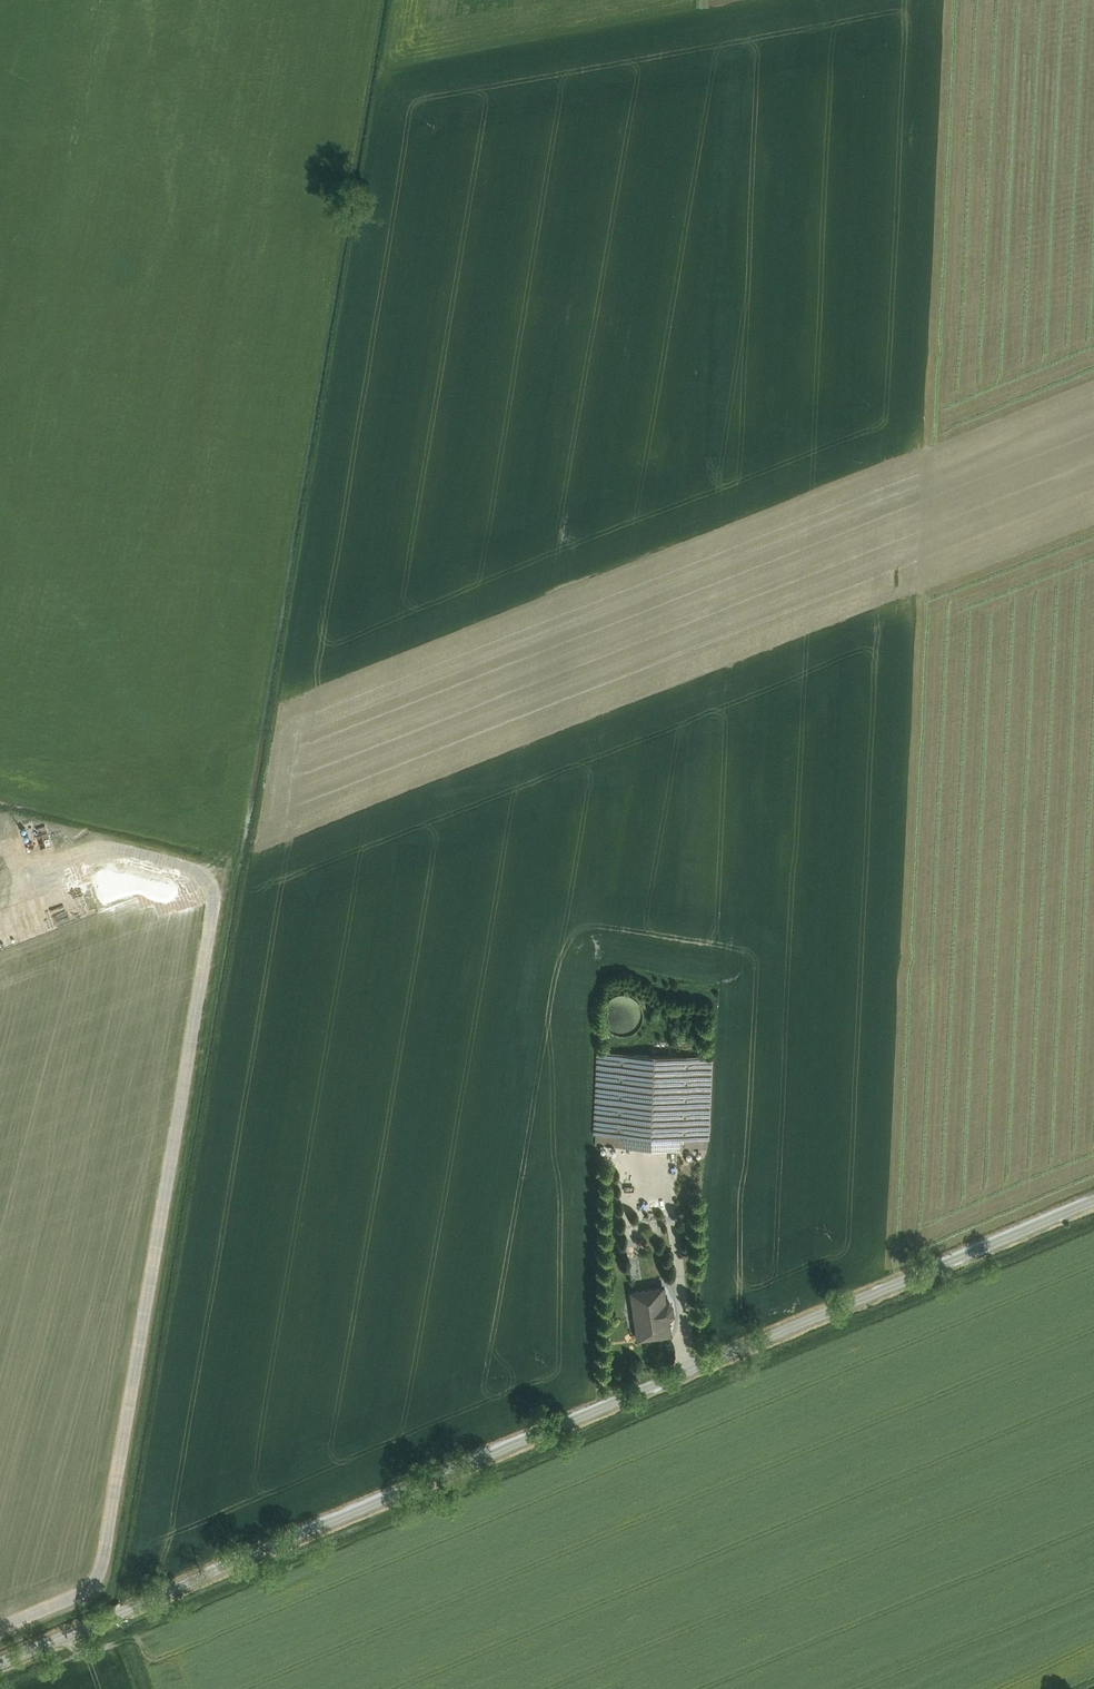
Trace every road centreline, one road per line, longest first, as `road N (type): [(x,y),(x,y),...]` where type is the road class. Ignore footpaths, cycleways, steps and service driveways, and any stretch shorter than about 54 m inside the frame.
road 1 (tertiary): [(1093,1203),(0,1665)]

